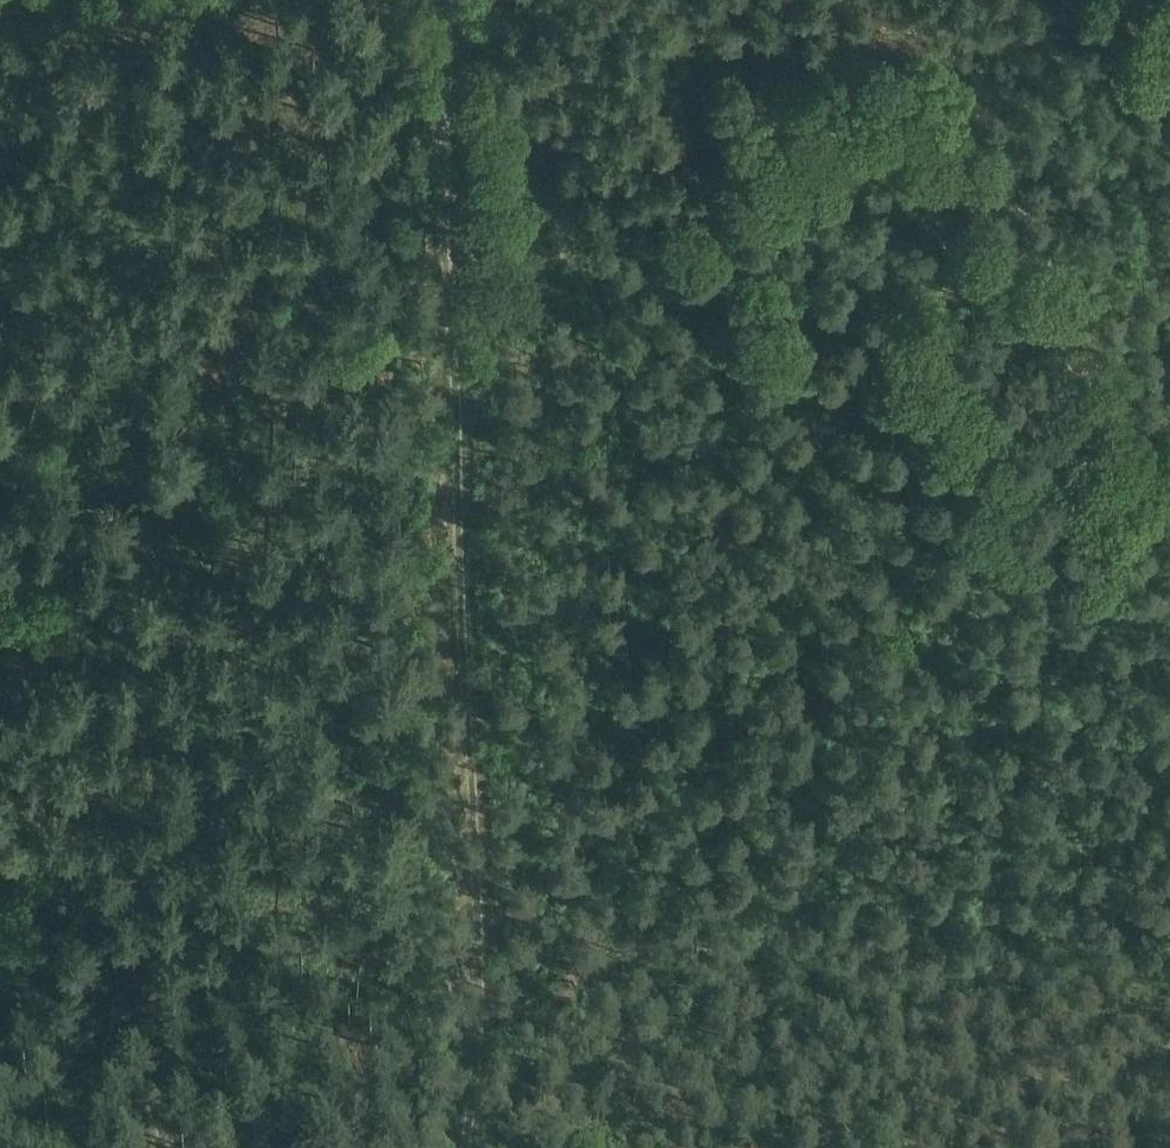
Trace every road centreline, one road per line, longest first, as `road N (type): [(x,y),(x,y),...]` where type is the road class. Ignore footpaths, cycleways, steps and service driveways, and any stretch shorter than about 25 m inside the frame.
road 1 (track): [(446,0),(457,538),(472,830),(469,1147)]
road 2 (track): [(1169,1044),(796,1147)]

